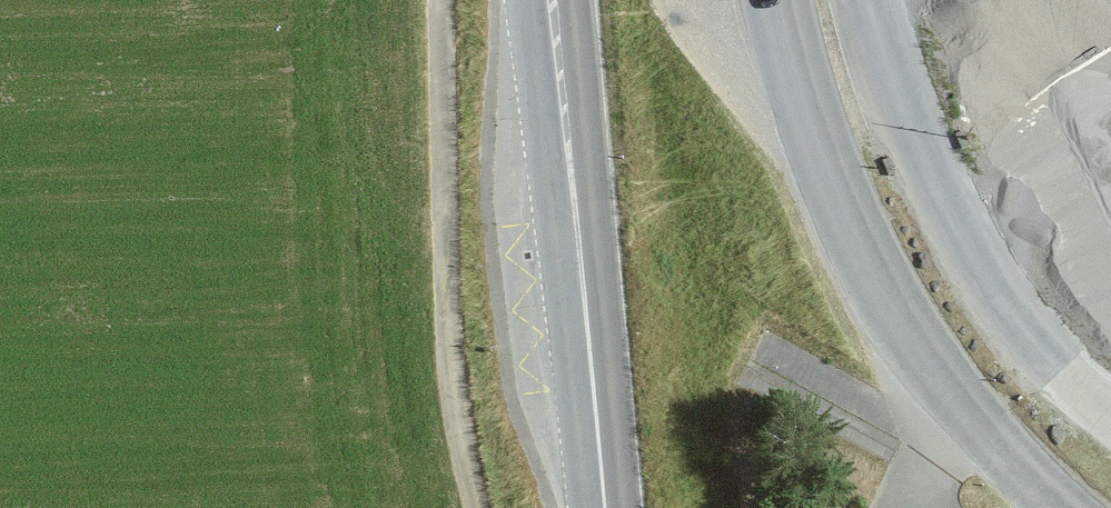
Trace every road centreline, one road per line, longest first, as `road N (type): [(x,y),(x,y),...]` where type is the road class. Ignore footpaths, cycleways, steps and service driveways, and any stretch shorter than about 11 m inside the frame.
road 1 (tertiary): [(1059,507),(977,430),(911,333),(839,194),(777,0)]
road 2 (track): [(438,0),(450,346),(480,507)]
road 3 (primary): [(552,0),(603,507)]

